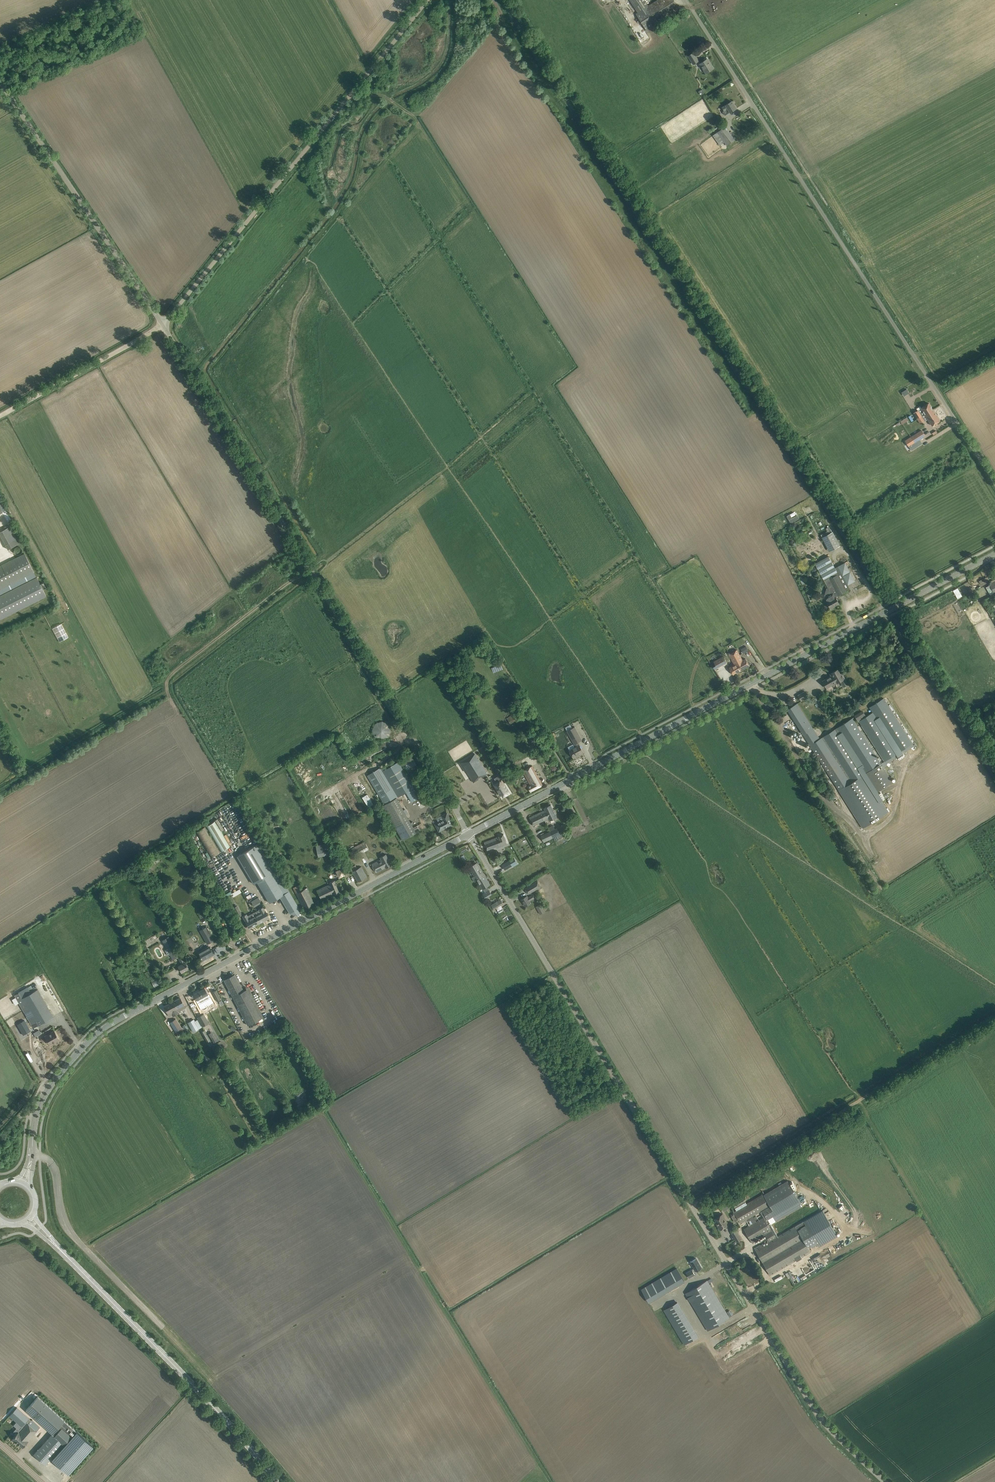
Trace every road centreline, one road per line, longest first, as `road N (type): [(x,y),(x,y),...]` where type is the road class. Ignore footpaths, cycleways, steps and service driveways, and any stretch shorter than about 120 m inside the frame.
road 1 (unclassified): [(885,1481),(817,1412),(468,834)]
road 2 (tertiary): [(468,834),(994,554)]
road 3 (unclassified): [(468,834),(163,325)]
road 4 (unclassified): [(994,483),(686,0)]
road 5 (tertiary): [(32,1155),(46,1093),(104,1028),(468,834)]
road 6 (unclassified): [(163,325),(428,0)]
road 7 (primary): [(279,1481),(56,1244)]
road 8 (unclassified): [(163,325),(0,81)]
road 9 (track): [(170,696),(174,672),(312,571)]
road 10 (track): [(0,416),(163,325)]

